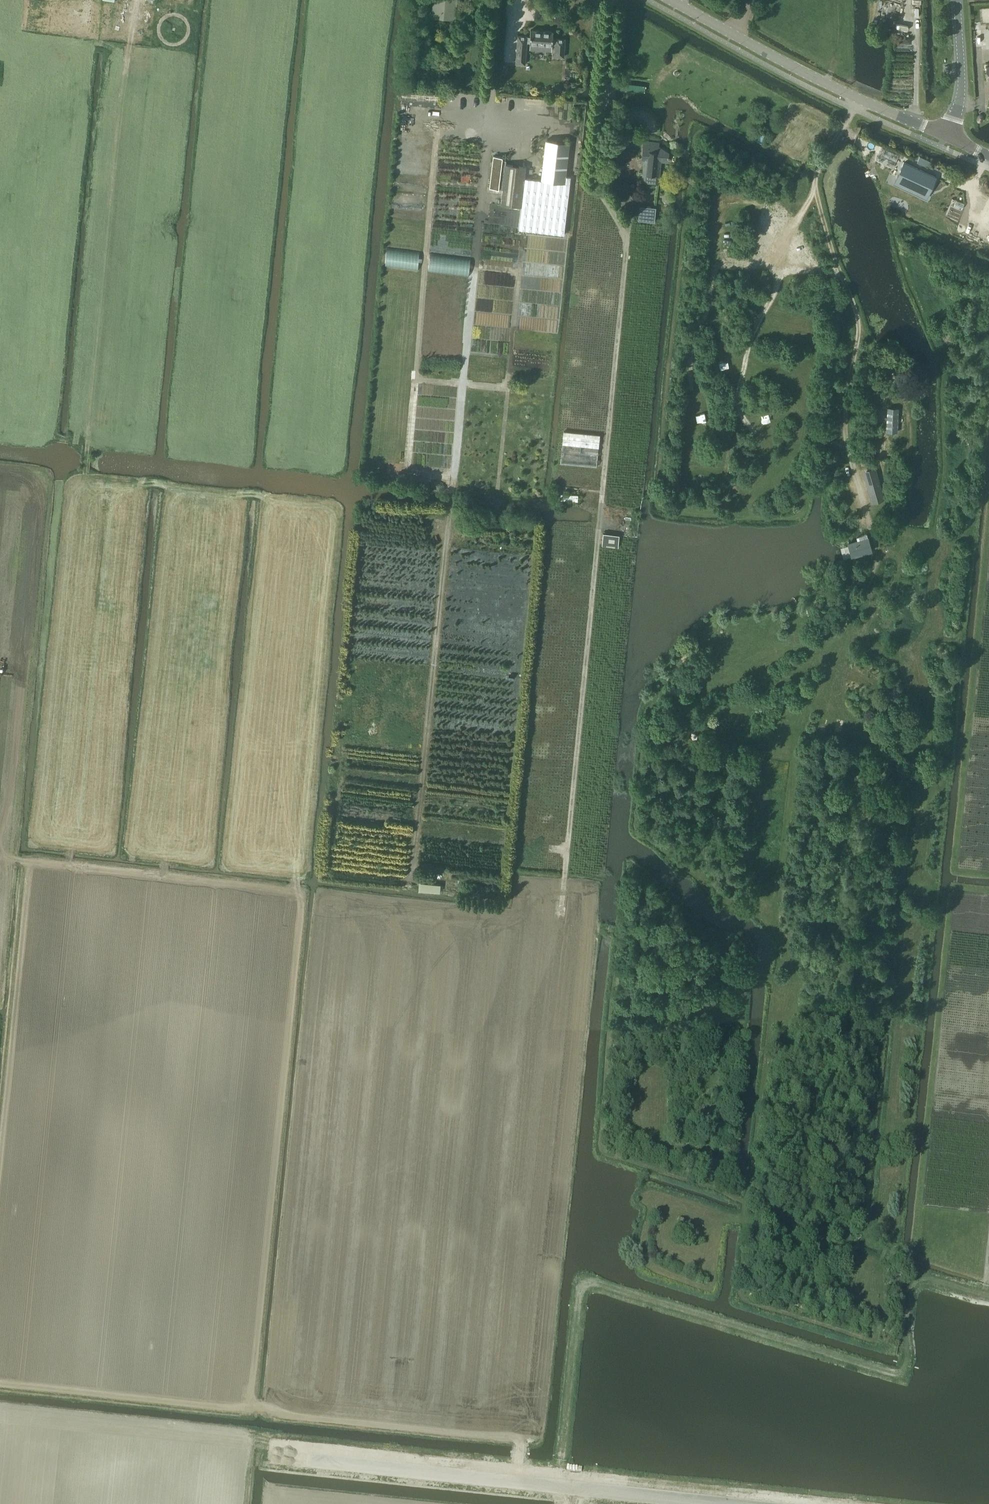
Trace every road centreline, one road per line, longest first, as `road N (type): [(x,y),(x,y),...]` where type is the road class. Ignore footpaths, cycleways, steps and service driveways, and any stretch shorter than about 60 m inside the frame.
road 1 (track): [(413,875),(495,118),(569,122)]
road 2 (track): [(554,938),(627,242)]
road 3 (unclassified): [(749,1503),(288,1454)]
road 4 (track): [(691,388),(691,348),(715,270),(759,263),(781,271),(738,390),(739,410),(754,432)]
road 5 (track): [(815,189),(857,316),(846,433),(866,516)]
road 6 (tertiary): [(946,135),(858,99),(673,0)]
road 7 (track): [(839,270),(781,271),(815,189)]
road 8 (unclassified): [(946,135),(961,94),(956,0)]

